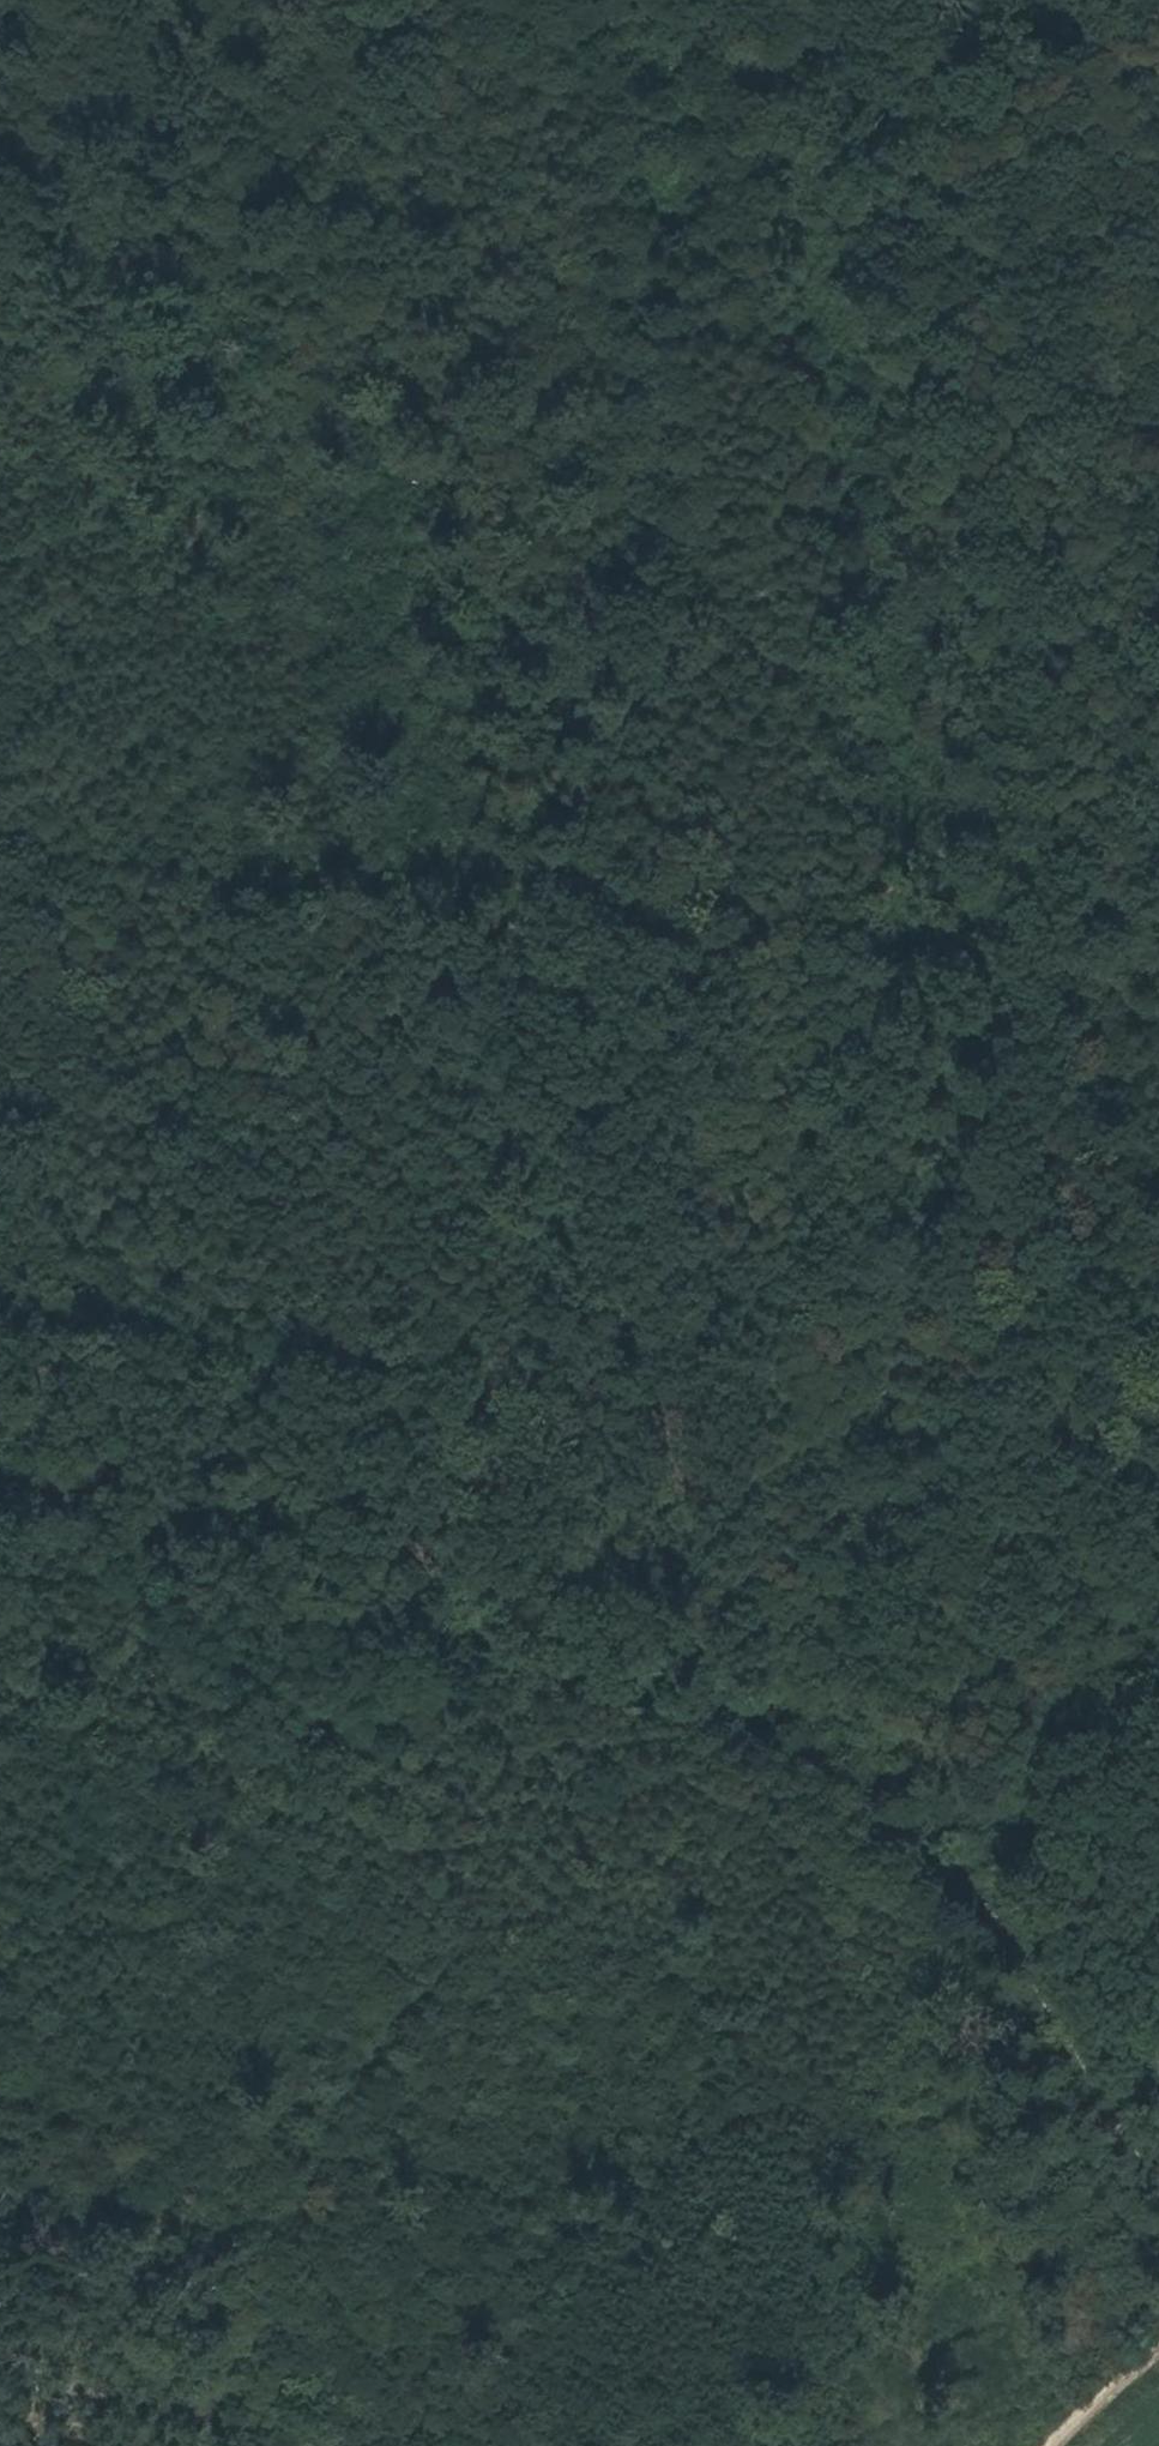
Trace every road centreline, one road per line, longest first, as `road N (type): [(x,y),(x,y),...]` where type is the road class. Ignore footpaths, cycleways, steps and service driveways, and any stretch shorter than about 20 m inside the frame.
road 1 (track): [(446,2445),(312,2275),(299,2226),(307,2187),(343,2111),(417,2022),(447,1961)]
road 2 (track): [(993,2445),(1158,2331)]

